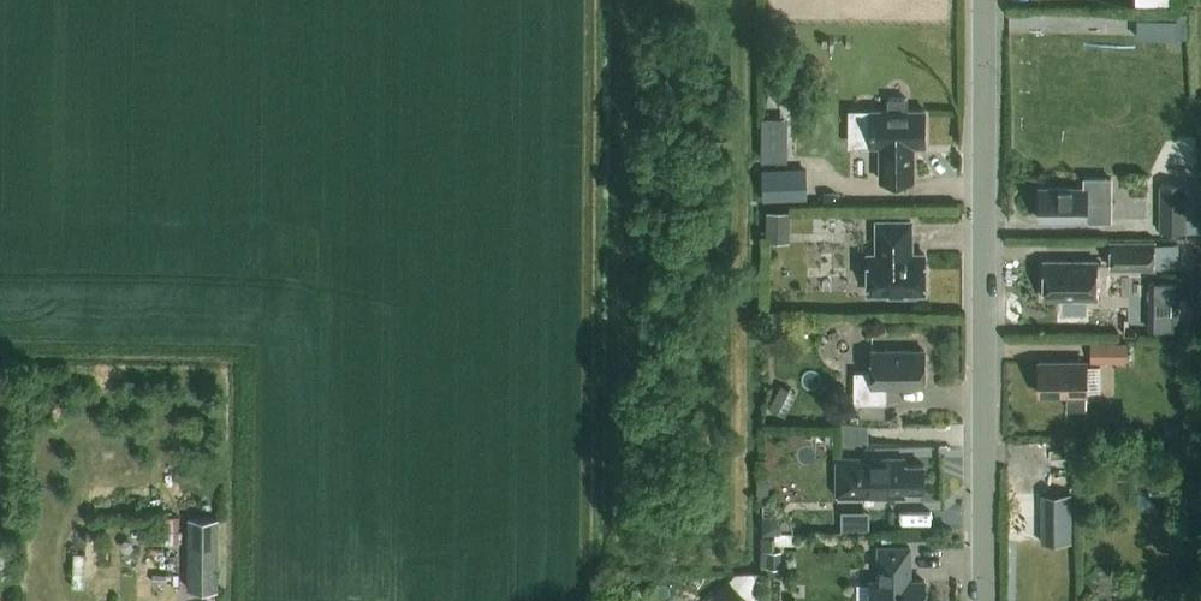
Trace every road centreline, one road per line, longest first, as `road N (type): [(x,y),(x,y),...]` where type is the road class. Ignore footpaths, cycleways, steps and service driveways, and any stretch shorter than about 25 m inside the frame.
road 1 (unclassified): [(975,600),(978,0)]

